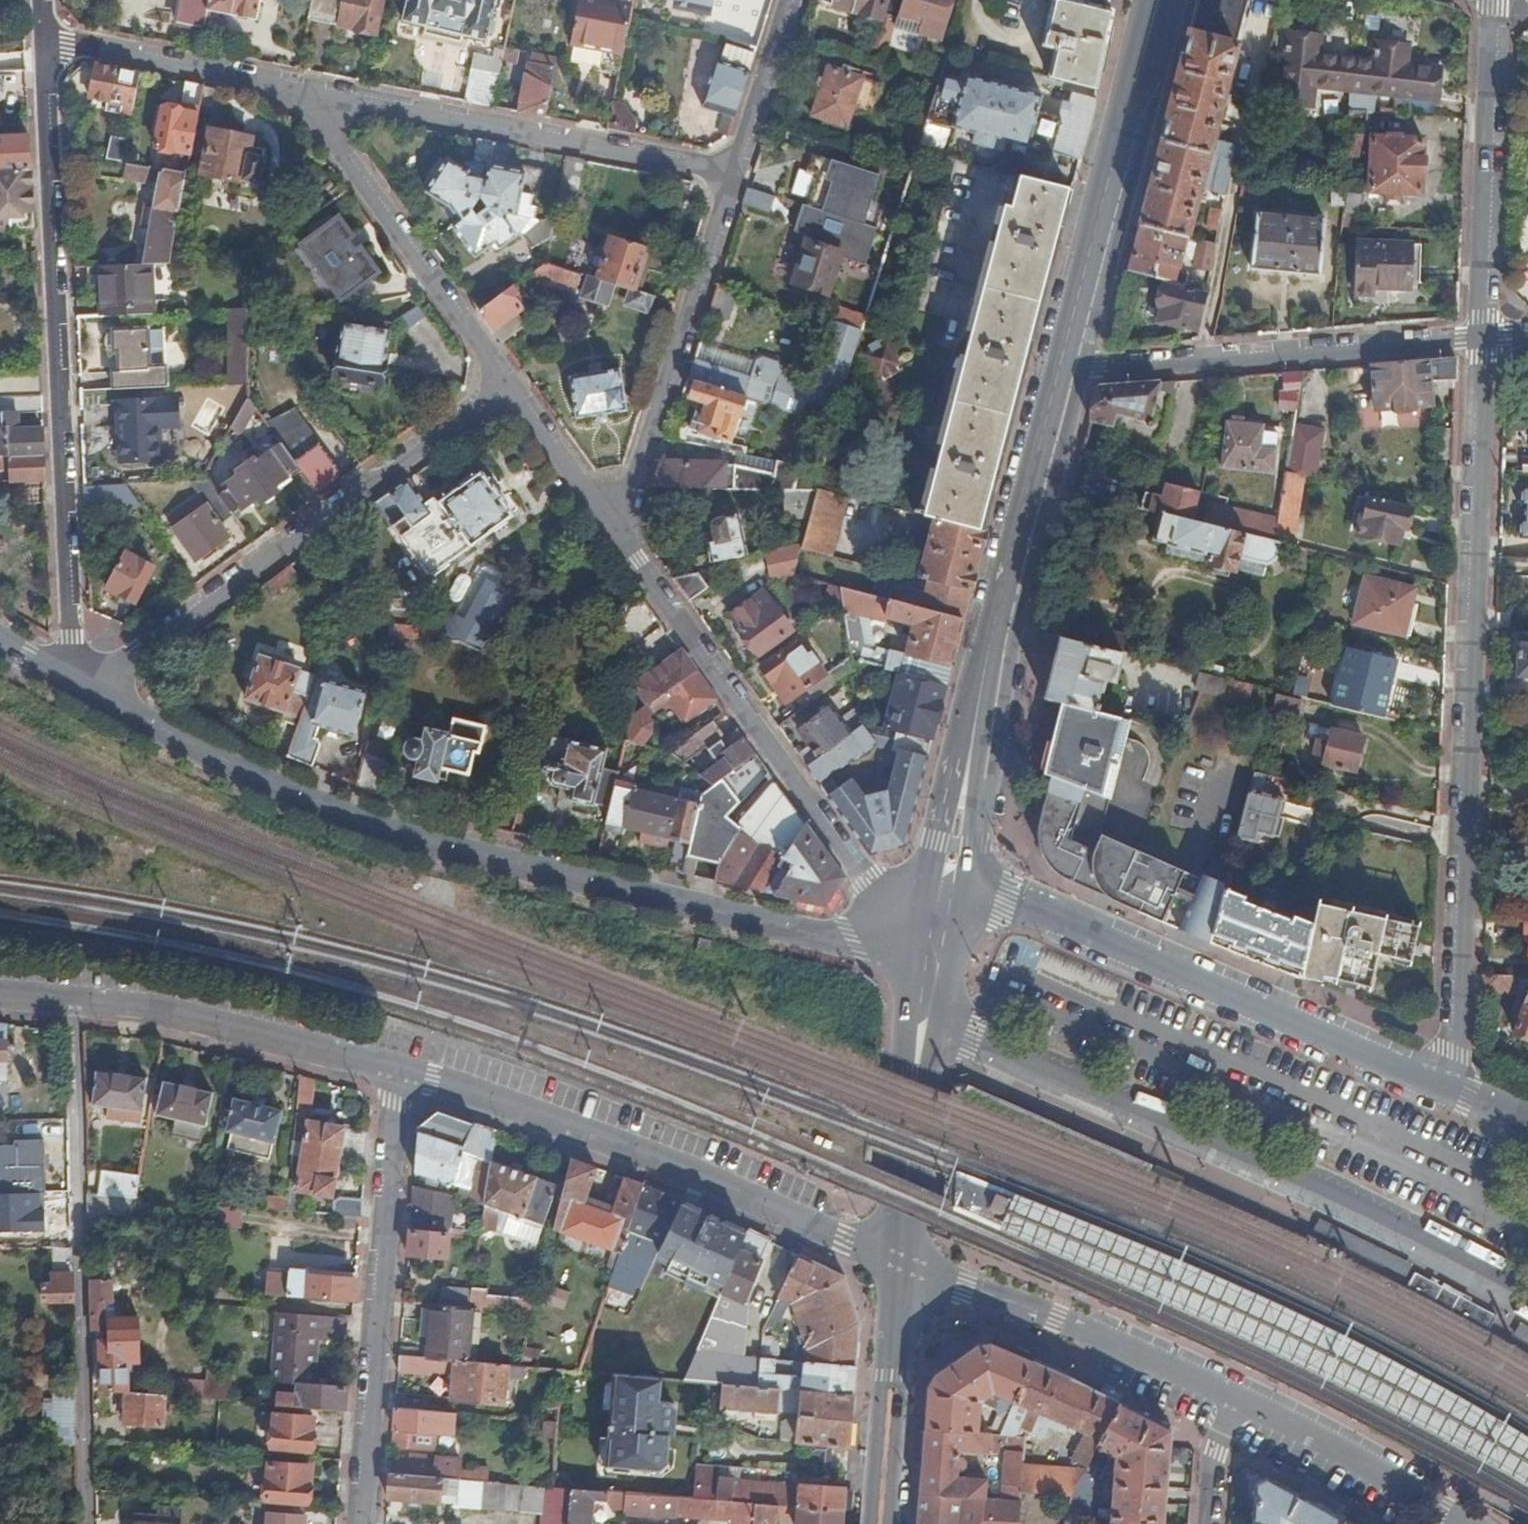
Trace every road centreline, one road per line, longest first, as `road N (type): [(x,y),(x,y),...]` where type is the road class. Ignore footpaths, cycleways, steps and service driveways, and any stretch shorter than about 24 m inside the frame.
road 1 (tertiary): [(76,686),(273,782),(435,843),(932,962)]
road 2 (residential): [(1456,1089),(1484,337)]
road 3 (unclassified): [(924,1020),(1400,1228),(1527,1296)]
road 4 (residential): [(43,36),(76,686)]
road 5 (tertiary): [(1456,1089),(946,873)]
road 6 (residential): [(905,1262),(648,1152),(401,1070)]
road 7 (residential): [(932,962),(616,531)]
road 8 (residential): [(506,389),(139,652),(76,686)]
road 9 (residential): [(86,1523),(77,1001)]
road 10 (secondary): [(946,873),(1054,372)]
road 11 (residential): [(362,1523),(401,1070)]
road 12 (residential): [(731,175),(292,88)]
road 13 (residential): [(1054,372),(1484,337)]
road 14 (secondary): [(1054,372),(1155,0)]
road 15 (residential): [(616,531),(731,175)]
road 16 (residential): [(292,88),(506,389)]
road 17 (residential): [(905,1262),(1239,1399)]
road 18 (residential): [(1484,337),(1492,0)]
road 19 (residential): [(401,1070),(156,1009),(77,1001)]
road 20 (secondary): [(882,1523),(905,1262)]
road 21 (residential): [(1239,1399),(1464,1523)]
road 22 (residential): [(292,88),(43,36)]
road 23 (secondary): [(905,1262),(924,1020)]
road 24 (residential): [(731,175),(787,0)]
road 25 (residential): [(506,389),(616,531)]
road 26 (residential): [(1239,1399),(1212,1451),(1206,1523)]

